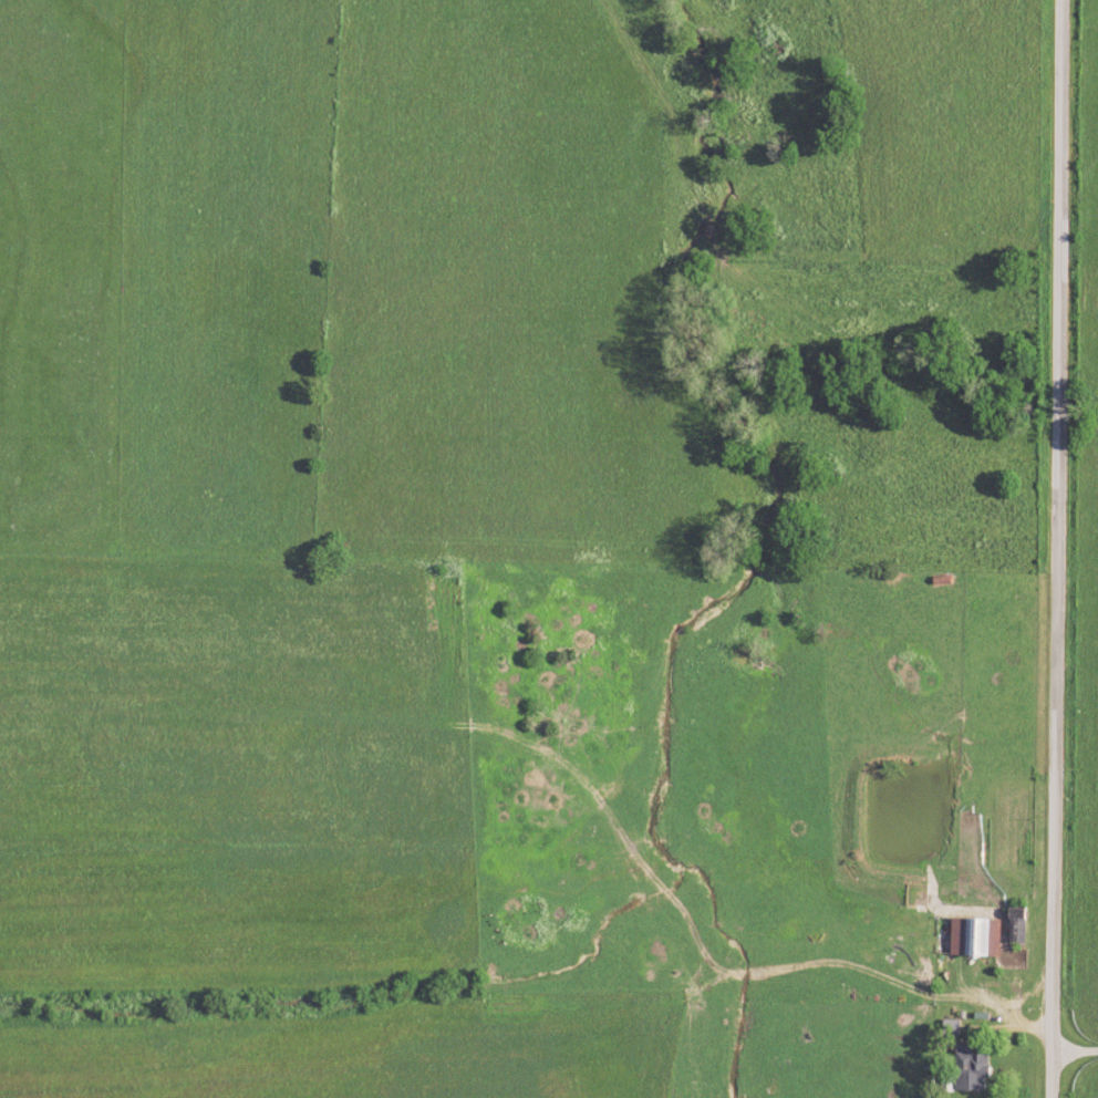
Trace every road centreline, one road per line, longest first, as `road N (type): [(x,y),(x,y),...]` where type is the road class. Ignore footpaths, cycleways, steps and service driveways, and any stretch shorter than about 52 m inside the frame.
road 1 (residential): [(1057,0),(1048,1097)]

